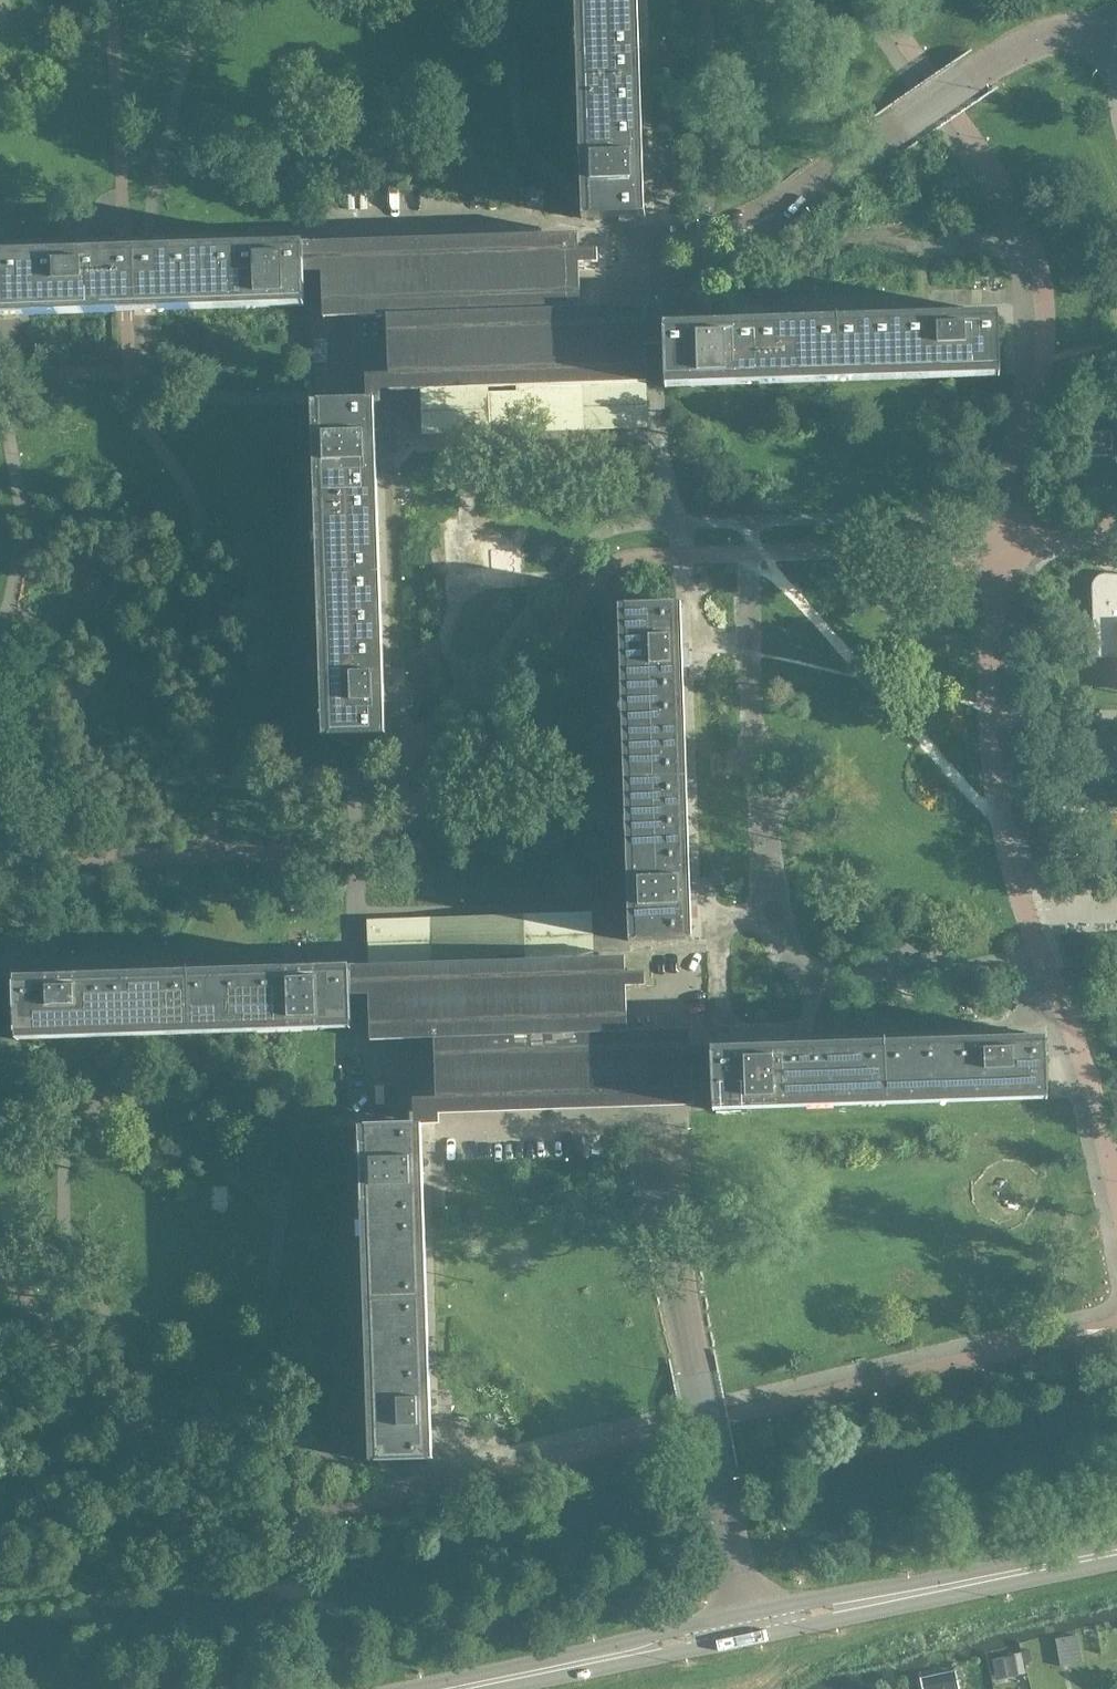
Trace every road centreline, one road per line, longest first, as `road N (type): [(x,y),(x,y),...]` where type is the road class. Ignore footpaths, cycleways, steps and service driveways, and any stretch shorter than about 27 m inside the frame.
road 1 (tertiary): [(461,1688),(1116,1553)]

